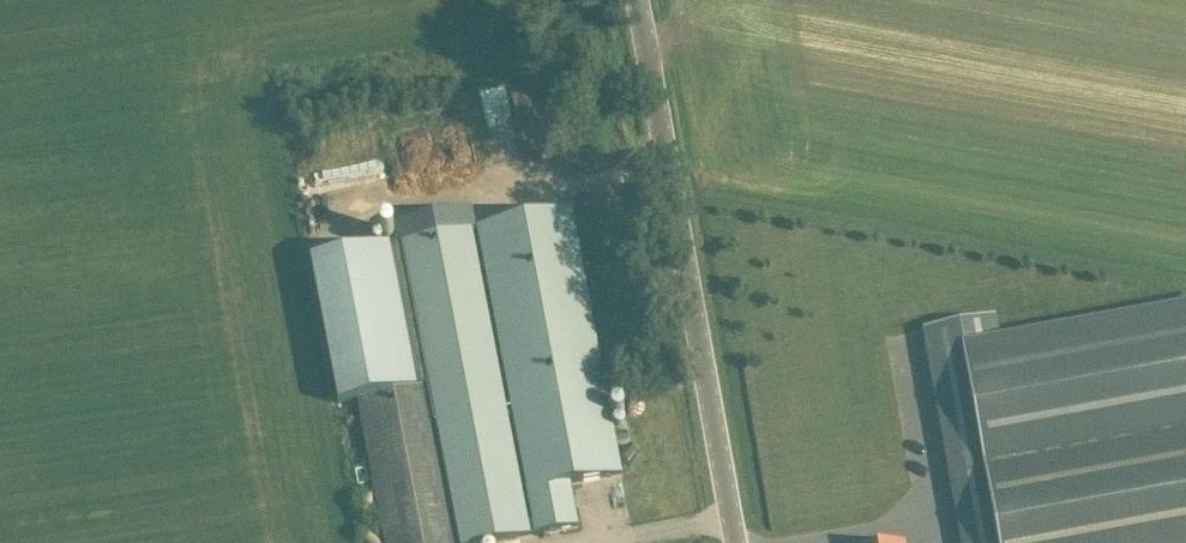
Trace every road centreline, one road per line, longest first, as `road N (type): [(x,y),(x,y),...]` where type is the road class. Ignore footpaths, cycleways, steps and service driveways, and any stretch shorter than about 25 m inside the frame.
road 1 (unclassified): [(737,542),(639,0)]

